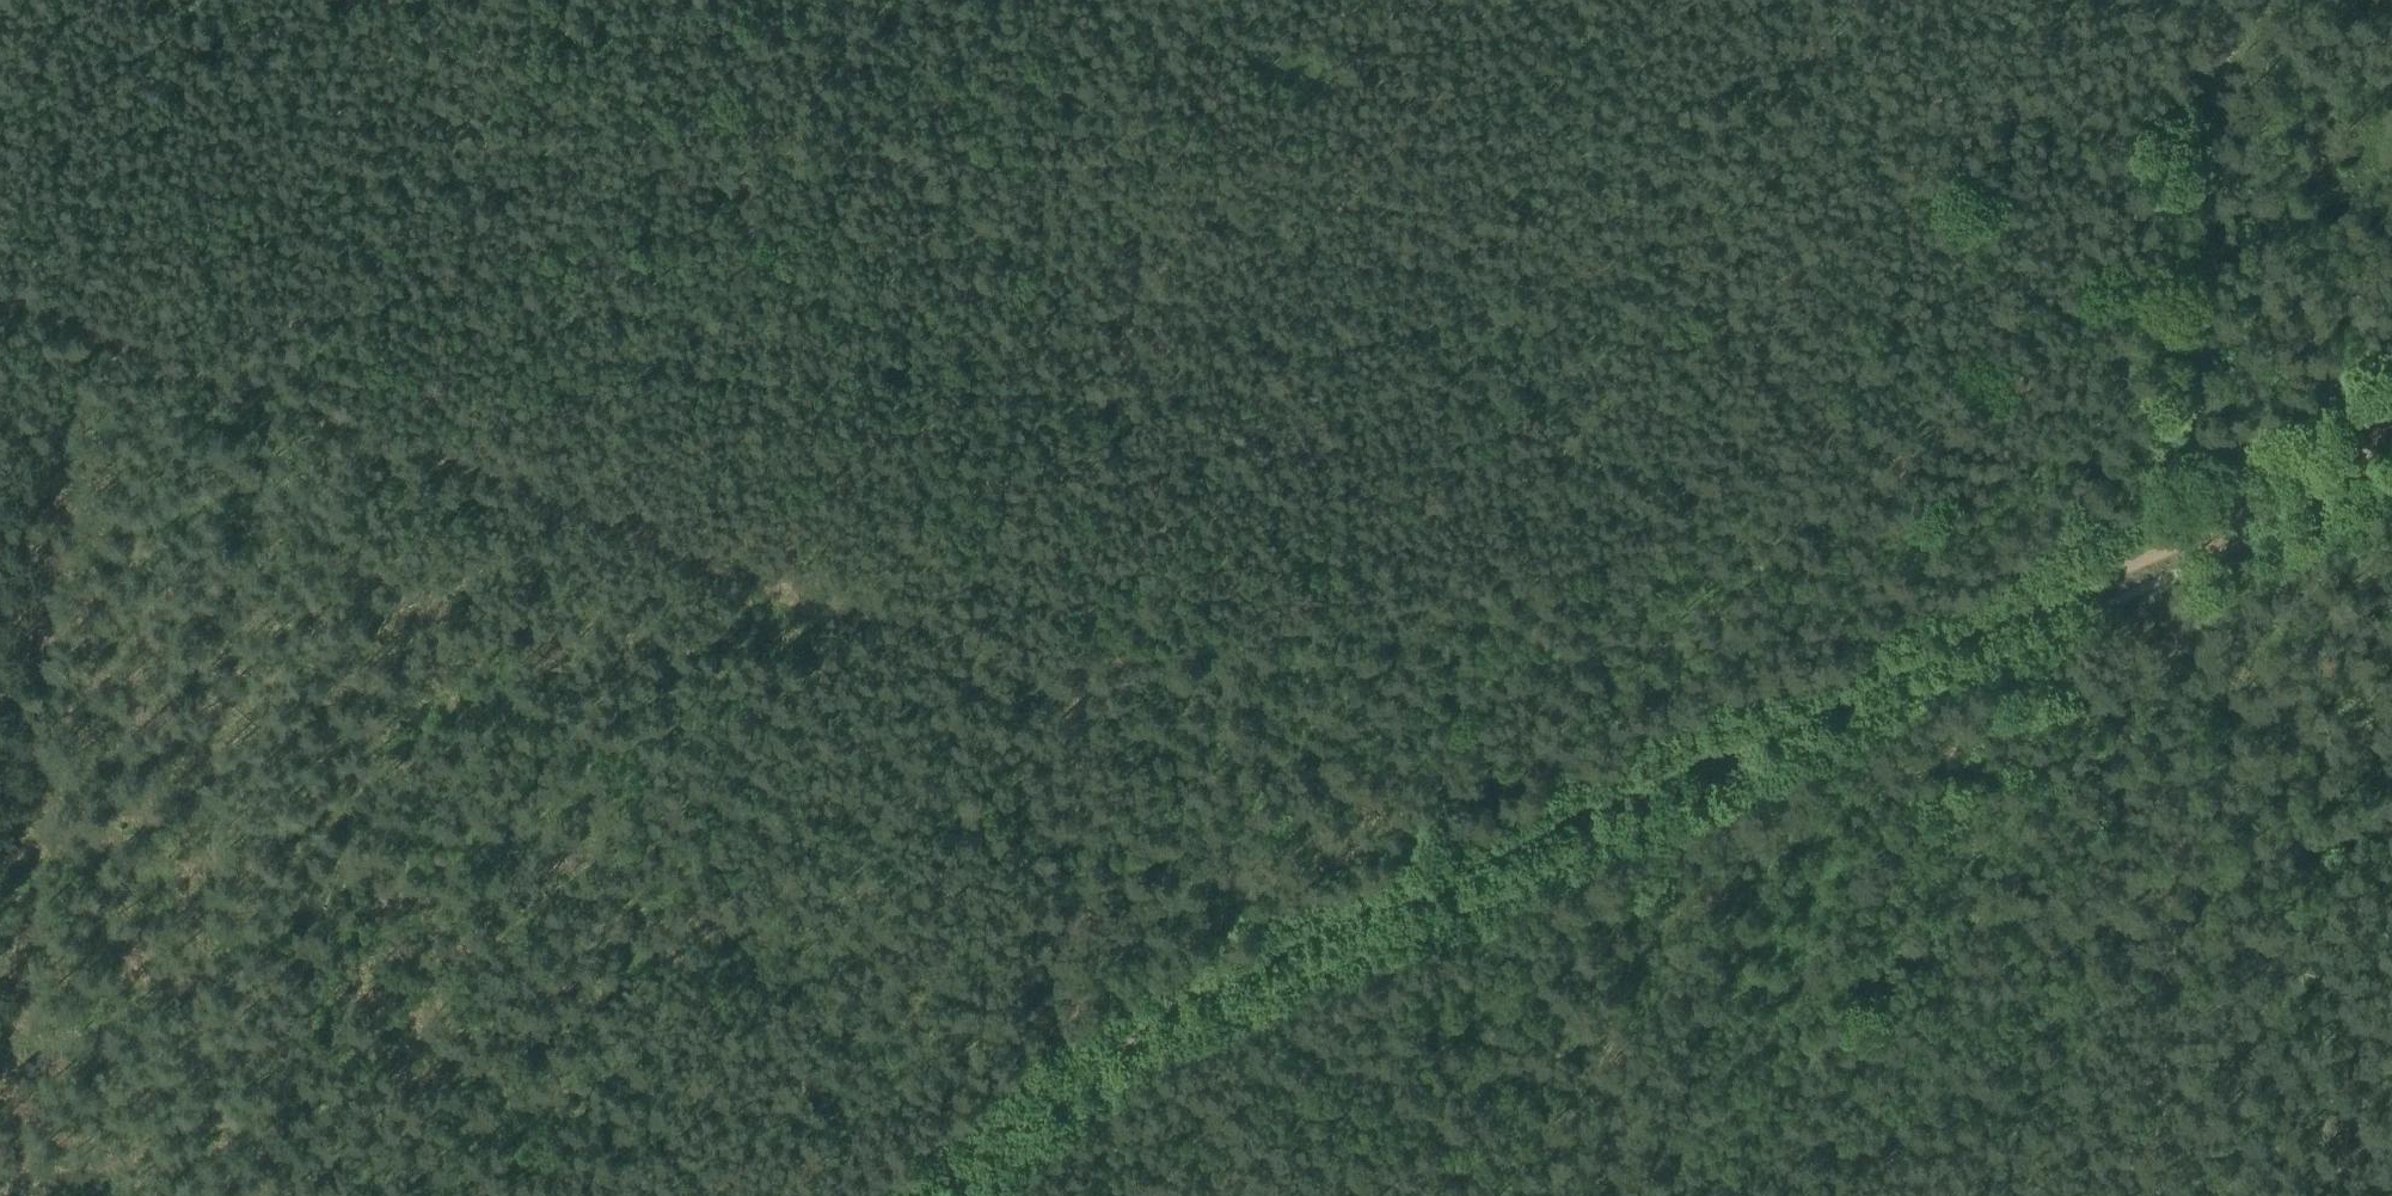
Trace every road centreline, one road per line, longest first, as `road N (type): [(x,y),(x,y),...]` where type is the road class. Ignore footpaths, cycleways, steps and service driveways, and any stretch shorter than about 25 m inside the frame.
road 1 (track): [(912,1195),(1083,1051),(1297,940),(2031,601),(2391,406)]

